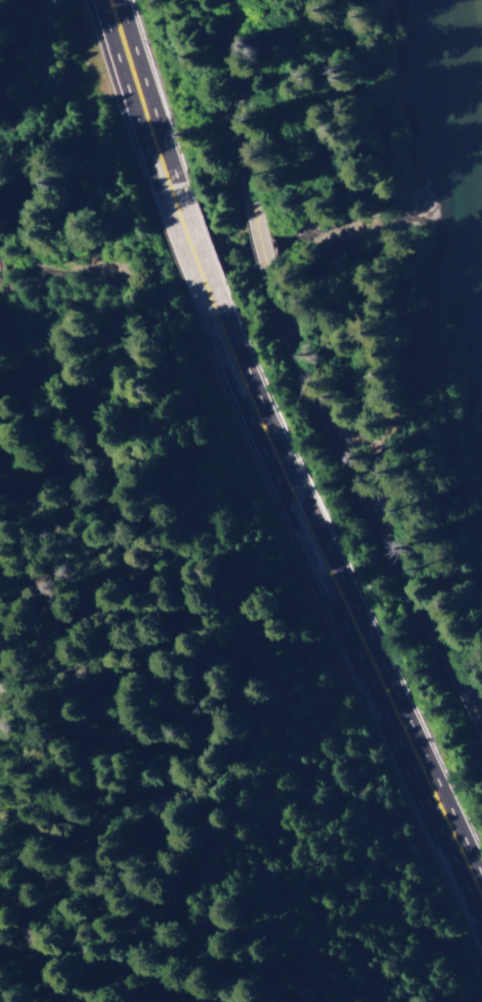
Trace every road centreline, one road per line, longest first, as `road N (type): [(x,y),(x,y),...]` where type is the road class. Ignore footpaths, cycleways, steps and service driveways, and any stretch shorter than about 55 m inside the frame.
road 1 (tertiary): [(481,742),(291,358)]
road 2 (trunk): [(378,688),(220,319)]
road 3 (trunk): [(481,903),(378,688)]
road 4 (tertiary): [(248,214),(228,0)]
road 5 (trunk): [(173,187),(111,0)]
road 6 (tertiary): [(291,358),(248,214)]
road 7 (trunk): [(220,319),(173,187)]

